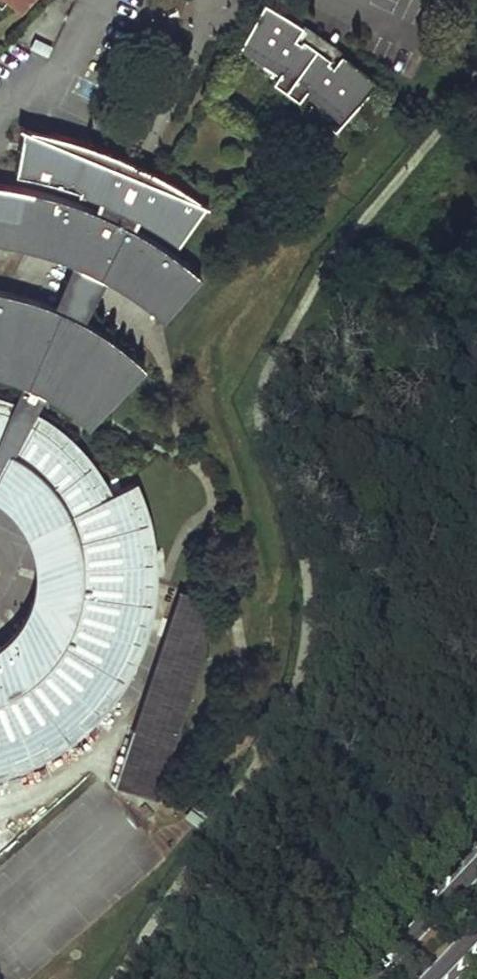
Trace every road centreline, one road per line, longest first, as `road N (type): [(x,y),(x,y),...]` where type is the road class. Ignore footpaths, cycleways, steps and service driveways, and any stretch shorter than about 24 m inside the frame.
road 1 (secondary): [(476,867),(370,978)]

